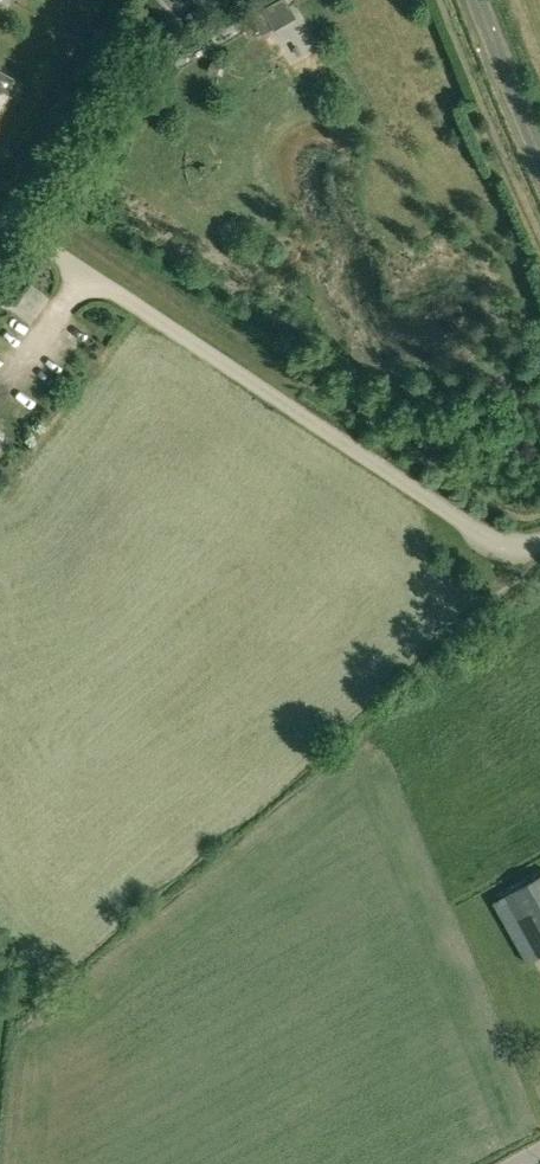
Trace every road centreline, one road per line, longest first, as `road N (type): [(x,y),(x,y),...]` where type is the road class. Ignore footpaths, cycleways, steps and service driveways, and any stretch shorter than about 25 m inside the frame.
road 1 (unclassified): [(480,0),(539,142)]

